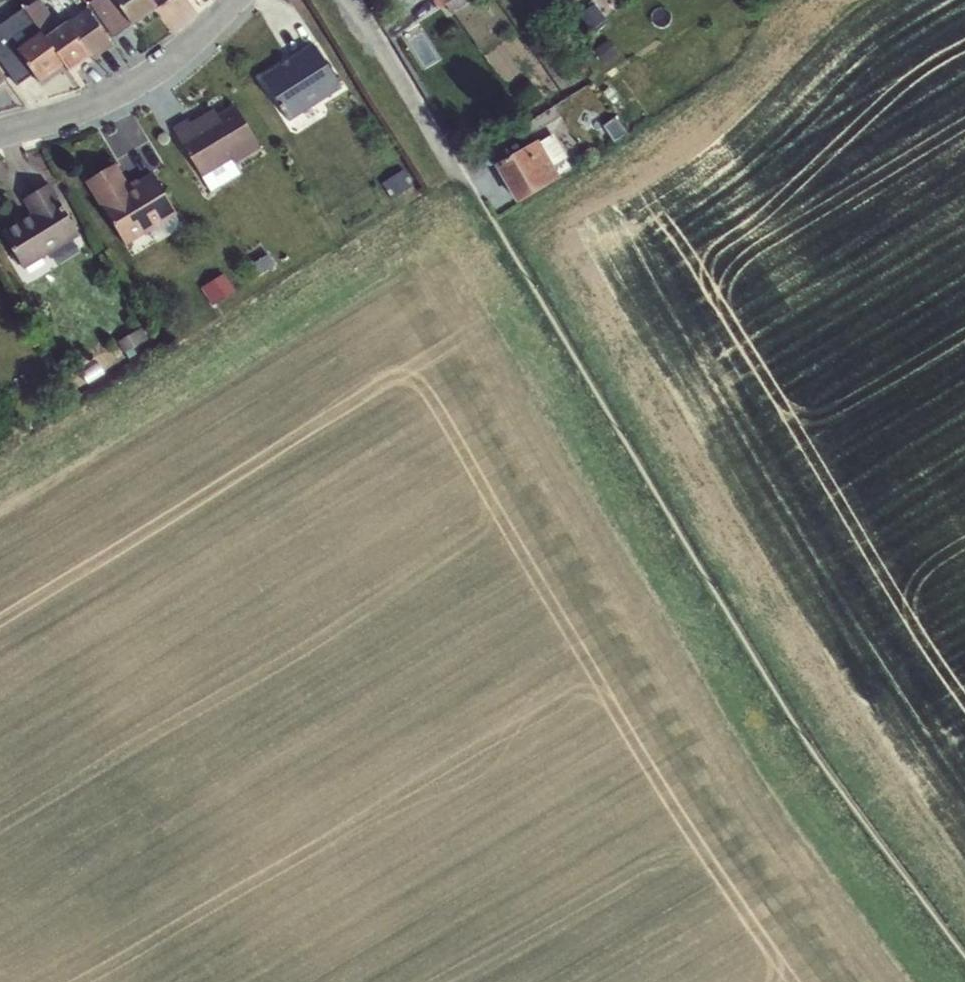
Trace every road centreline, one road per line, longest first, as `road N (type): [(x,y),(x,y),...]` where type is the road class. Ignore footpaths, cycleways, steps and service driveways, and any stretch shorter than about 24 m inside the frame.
road 1 (track): [(964,964),(839,793),(500,219),(458,168)]
road 2 (residential): [(233,0),(109,91),(0,124)]
road 3 (residential): [(342,0),(458,168)]

